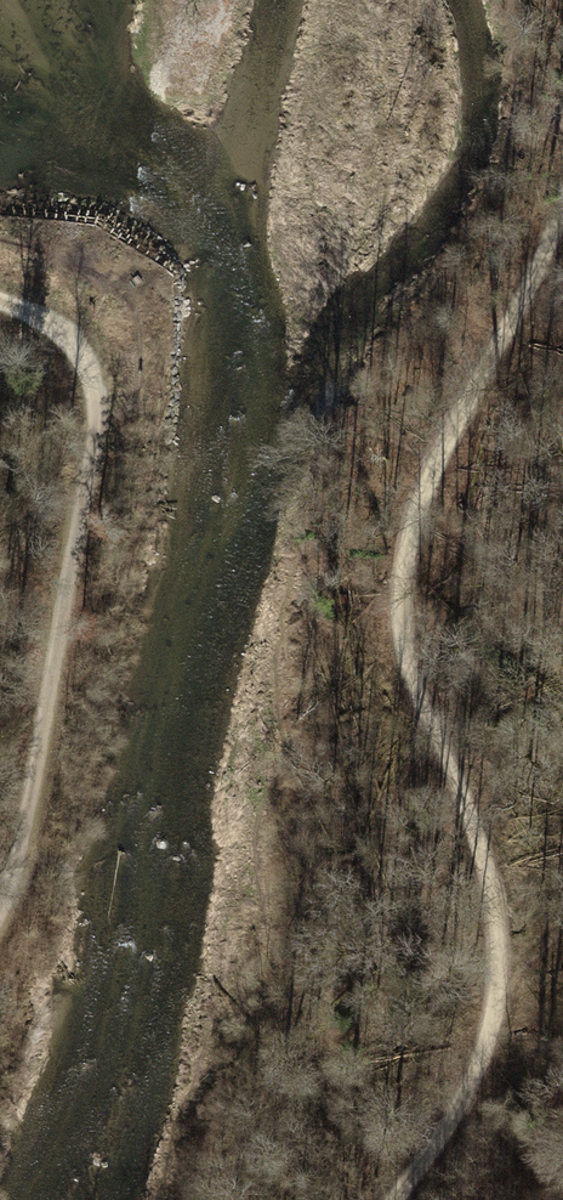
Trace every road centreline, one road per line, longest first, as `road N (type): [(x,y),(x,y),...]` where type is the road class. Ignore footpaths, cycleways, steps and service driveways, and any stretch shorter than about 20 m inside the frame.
road 1 (track): [(562,220),(418,506),(401,615),(421,696),(495,899),(502,982),(487,1050),(456,1116),(397,1199)]
road 2 (track): [(0,905),(34,780),(91,448),(89,370),(56,329),(0,288)]

